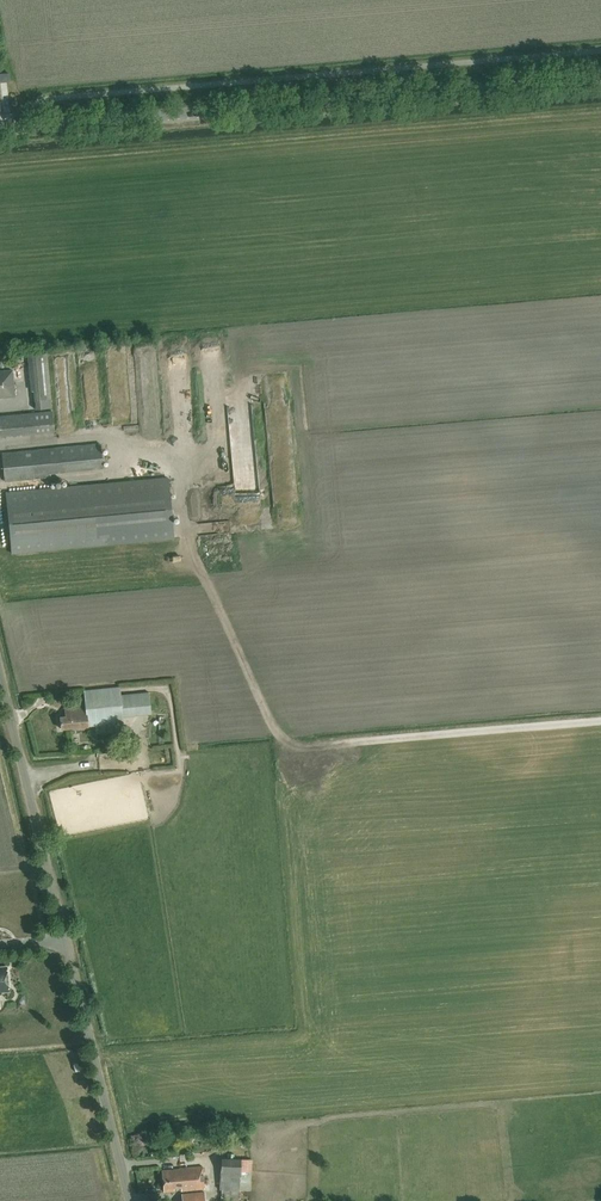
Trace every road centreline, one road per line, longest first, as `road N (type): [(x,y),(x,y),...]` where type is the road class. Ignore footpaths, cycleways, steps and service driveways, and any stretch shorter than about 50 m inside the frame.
road 1 (tertiary): [(0,130),(600,74)]
road 2 (unclassified): [(129,1200),(0,671)]

